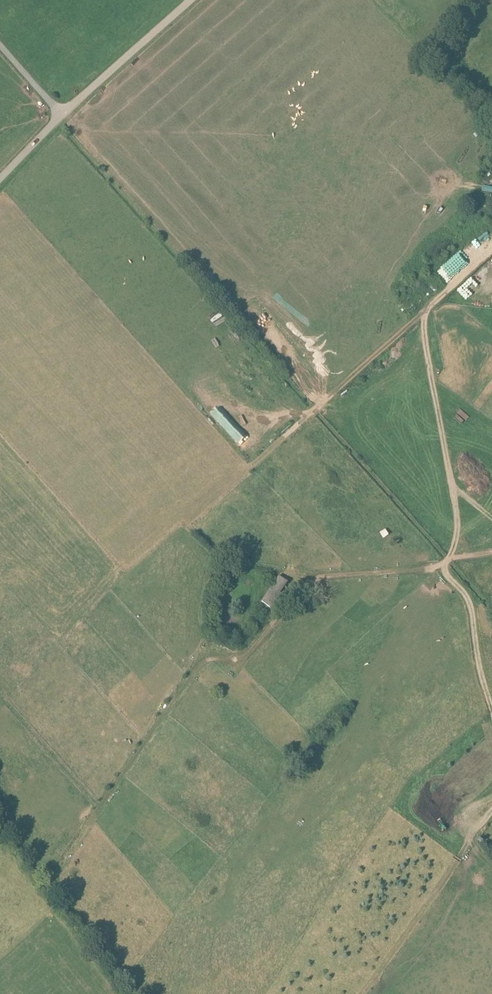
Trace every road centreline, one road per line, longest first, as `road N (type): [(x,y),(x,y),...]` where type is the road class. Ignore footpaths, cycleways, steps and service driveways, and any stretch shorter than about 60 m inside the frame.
road 1 (track): [(48,882),(201,664),(237,664),(312,580),(446,563)]
road 2 (track): [(60,116),(315,408),(424,313)]
road 3 (track): [(491,254),(424,313),(453,486),(491,518)]
road 4 (track): [(453,486),(456,540),(446,572),(468,602),(491,712)]
road 5 (track): [(60,116),(190,0)]

